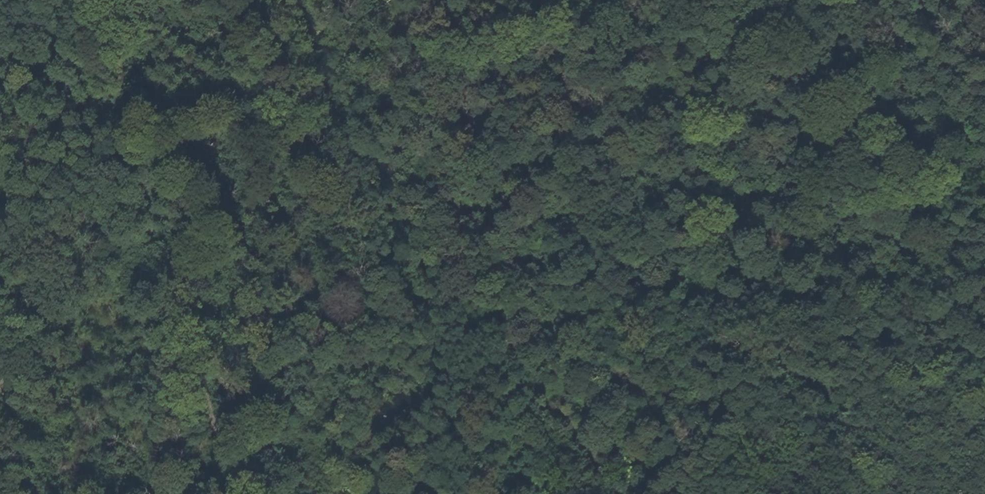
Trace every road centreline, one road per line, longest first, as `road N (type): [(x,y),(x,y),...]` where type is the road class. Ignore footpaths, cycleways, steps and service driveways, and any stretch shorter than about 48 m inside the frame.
road 1 (track): [(187,346),(95,0)]
road 2 (track): [(0,380),(187,346)]
road 3 (track): [(187,346),(227,454),(233,493)]

